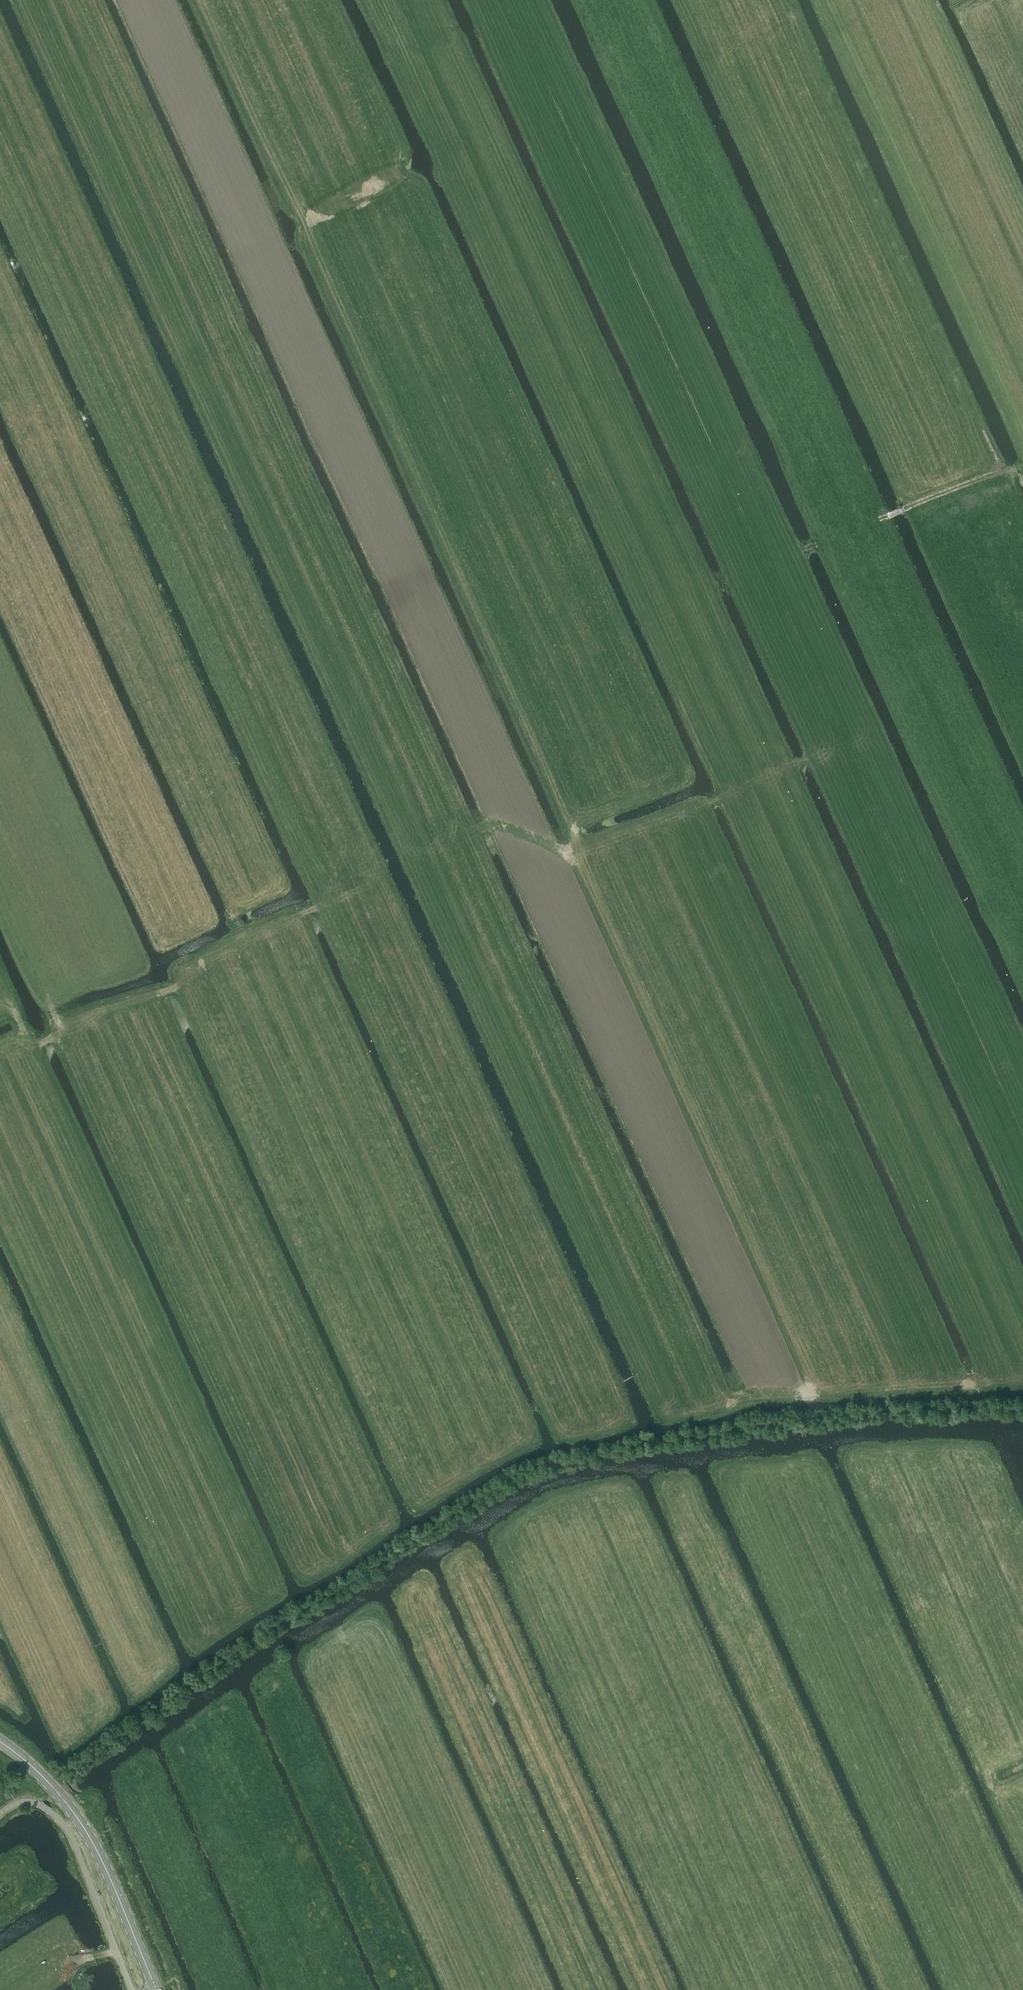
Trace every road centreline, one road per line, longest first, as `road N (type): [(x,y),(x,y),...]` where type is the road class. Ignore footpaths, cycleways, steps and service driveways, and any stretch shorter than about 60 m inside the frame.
road 1 (track): [(787,0),(1001,464),(997,473),(876,521)]
road 2 (secondary): [(154,1989),(80,1823),(0,1742)]

